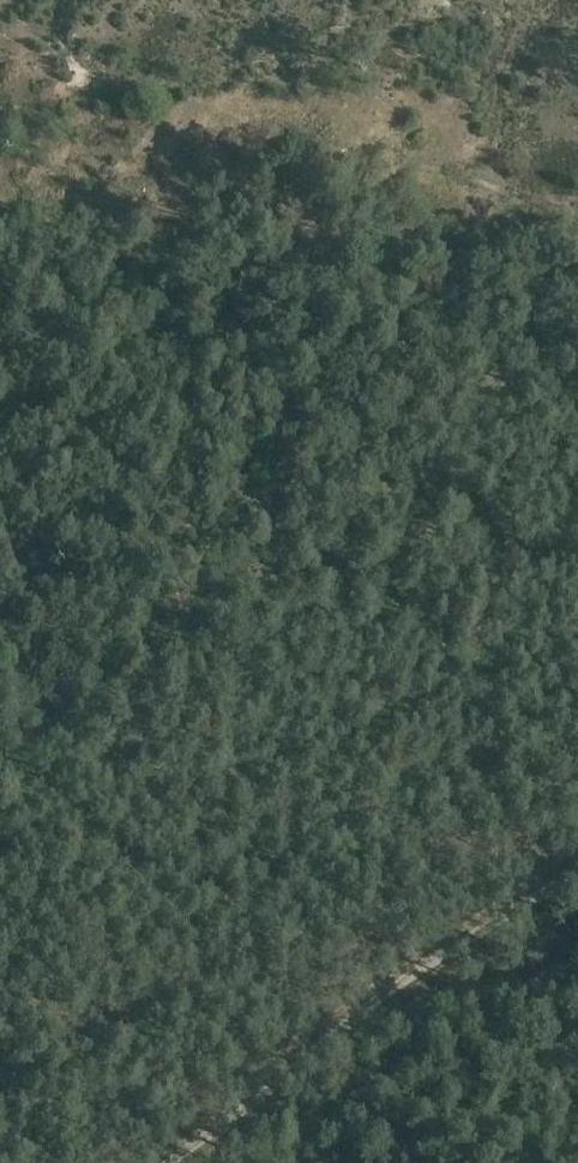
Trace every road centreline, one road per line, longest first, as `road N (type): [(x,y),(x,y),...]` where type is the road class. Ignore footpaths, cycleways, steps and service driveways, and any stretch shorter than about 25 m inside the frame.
road 1 (track): [(577,875),(367,1008),(169,1162)]

